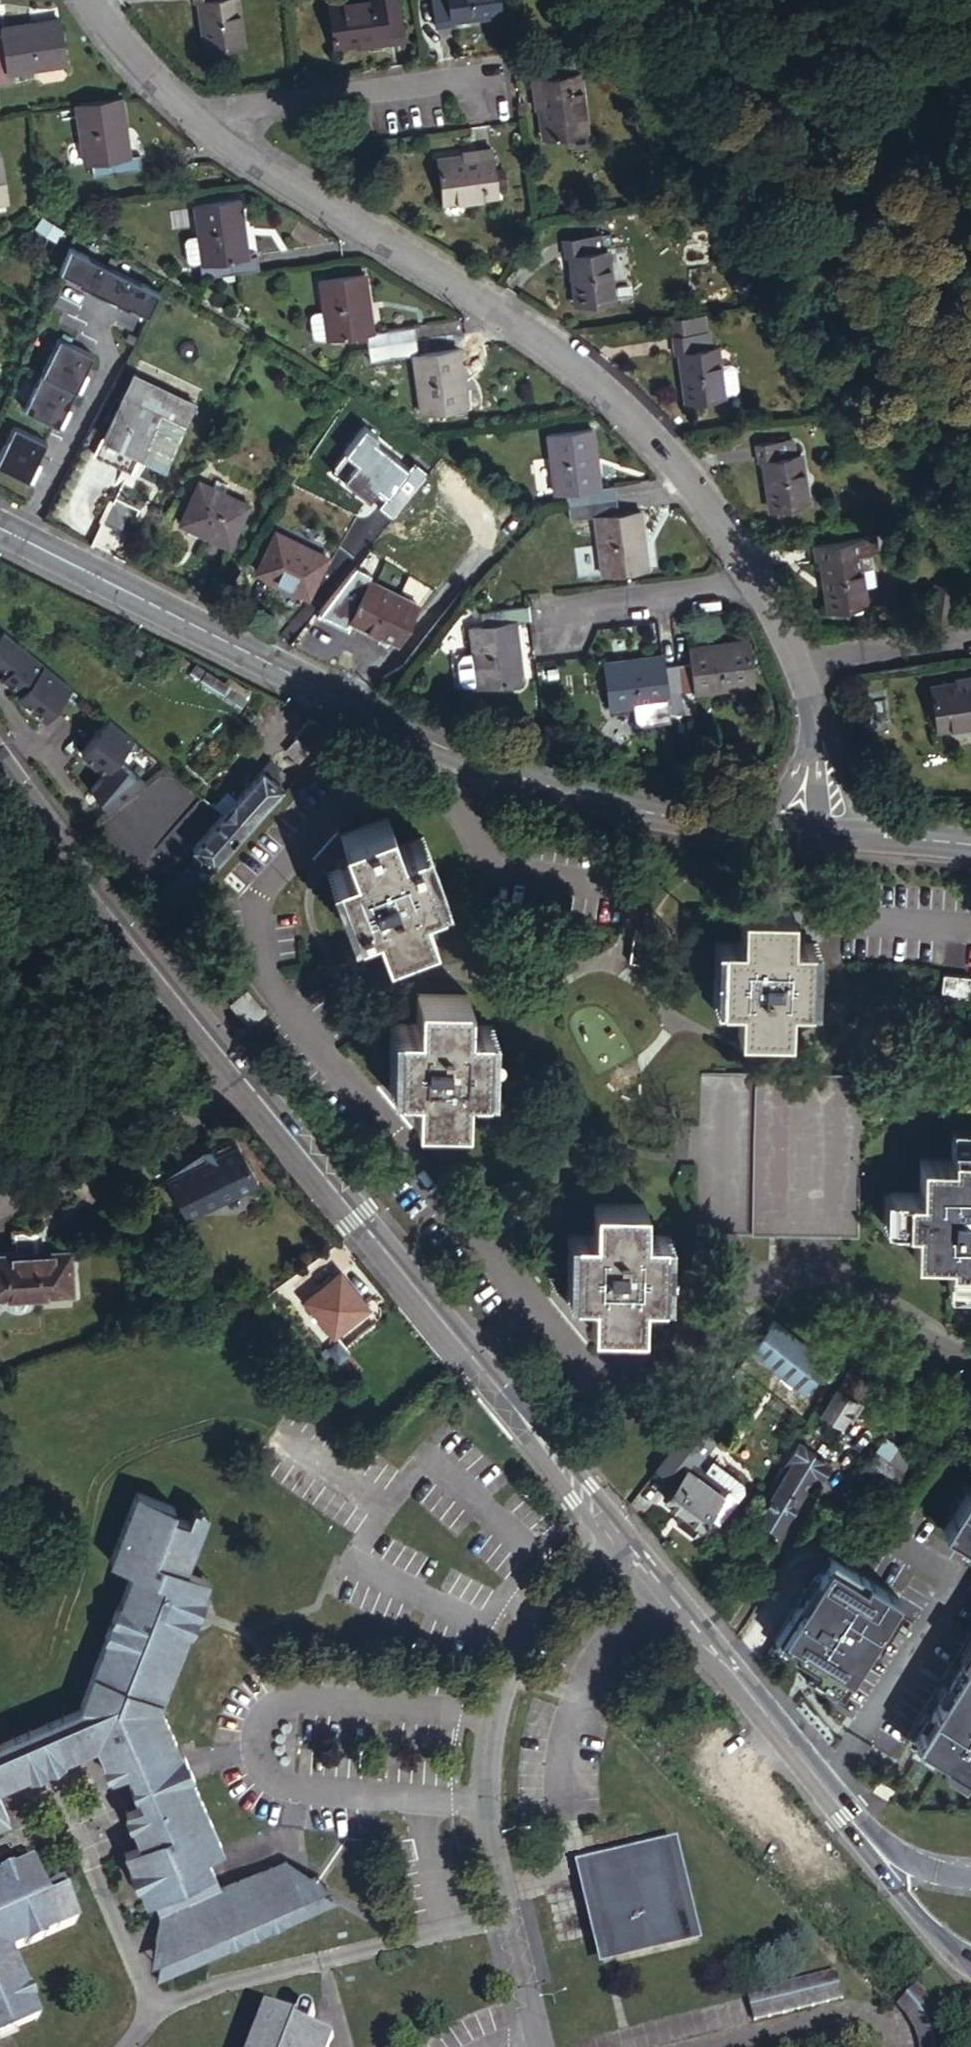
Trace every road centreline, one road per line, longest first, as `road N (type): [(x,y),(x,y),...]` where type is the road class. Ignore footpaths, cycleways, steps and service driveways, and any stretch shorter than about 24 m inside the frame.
road 1 (tertiary): [(0,759),(149,957),(608,1529)]
road 2 (unclassified): [(814,829),(676,818),(469,754),(0,527)]
road 3 (residential): [(754,582),(673,460),(593,381),(498,310),(311,200),(188,109)]
road 4 (unclassified): [(543,2046),(485,1767),(495,1707),(523,1633),(608,1529)]
road 5 (tertiary): [(608,1529),(847,1814)]
road 6 (residential): [(188,109),(473,79),(483,94)]
road 7 (residential): [(754,582),(552,615)]
road 8 (tertiary): [(847,1814),(864,1852),(919,1918),(970,1956)]
road 9 (residential): [(797,668),(960,635)]
road 10 (residential): [(814,829),(809,703),(797,668)]
road 11 (unclassified): [(970,843),(814,829)]
road 12 (residential): [(188,109),(86,0)]
road 13 (tertiary): [(970,1878),(910,1862),(847,1814)]

